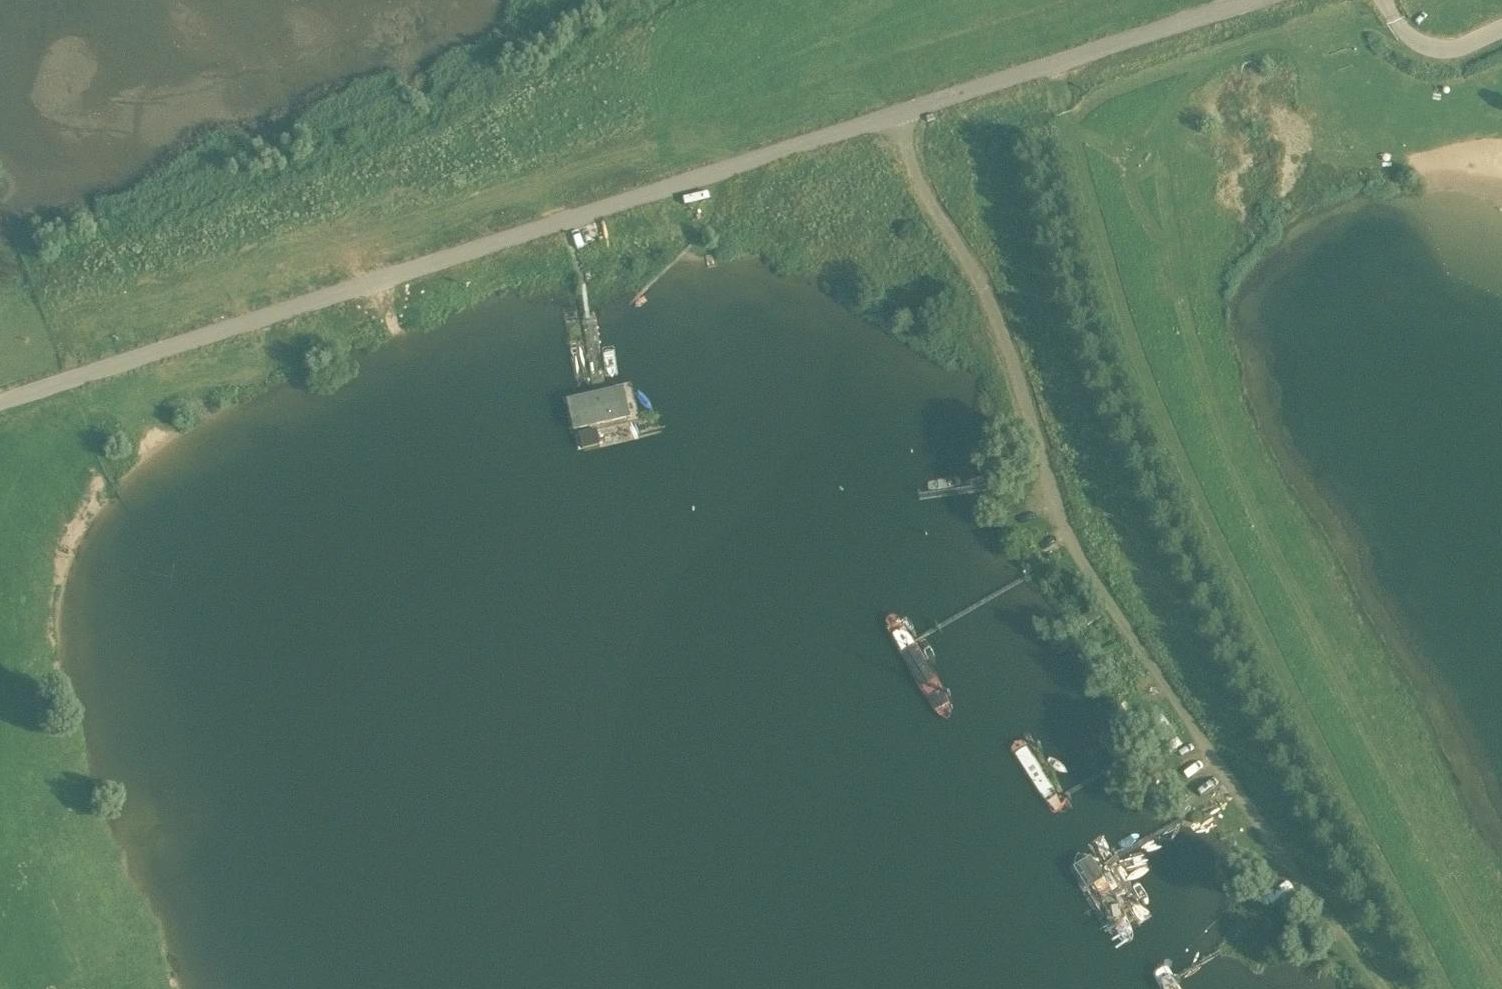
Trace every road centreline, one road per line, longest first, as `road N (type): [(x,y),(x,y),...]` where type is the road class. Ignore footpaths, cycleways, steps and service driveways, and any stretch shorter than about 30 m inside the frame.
road 1 (unclassified): [(0,403),(1259,0)]

